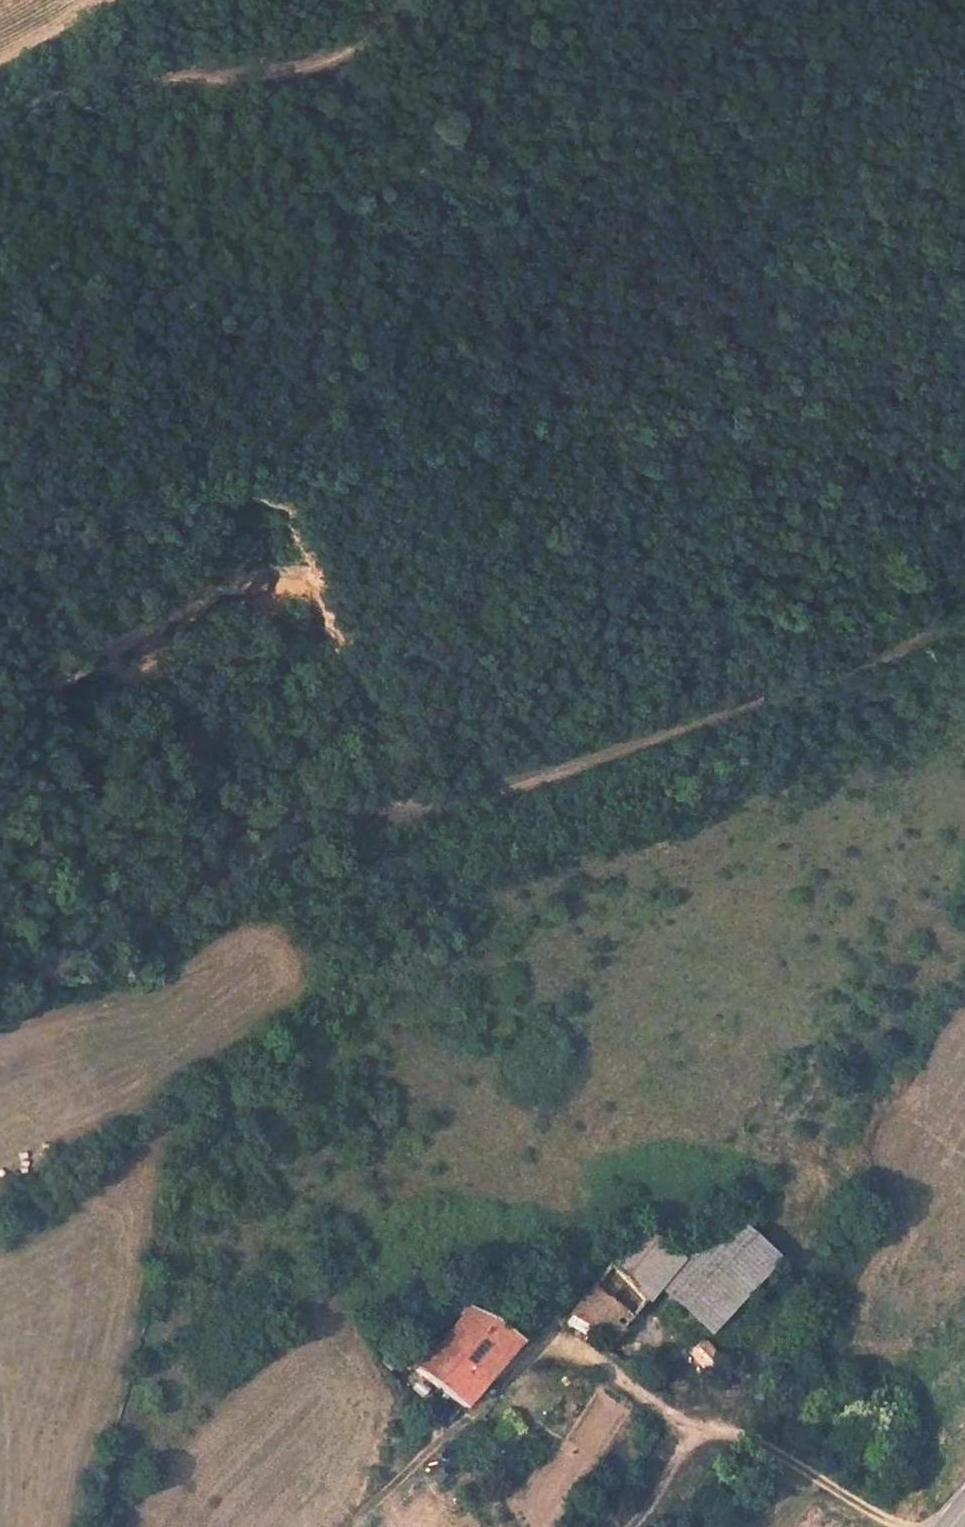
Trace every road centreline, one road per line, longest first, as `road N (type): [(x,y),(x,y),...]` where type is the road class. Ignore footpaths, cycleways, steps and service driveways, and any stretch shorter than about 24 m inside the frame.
road 1 (unclassified): [(964,621),(508,781),(257,856),(0,981)]
road 2 (track): [(887,1526),(719,1418),(665,1412),(539,1342)]
road 3 (track): [(477,1399),(539,1342),(599,1258)]
road 4 (track): [(719,1418),(797,1267)]

